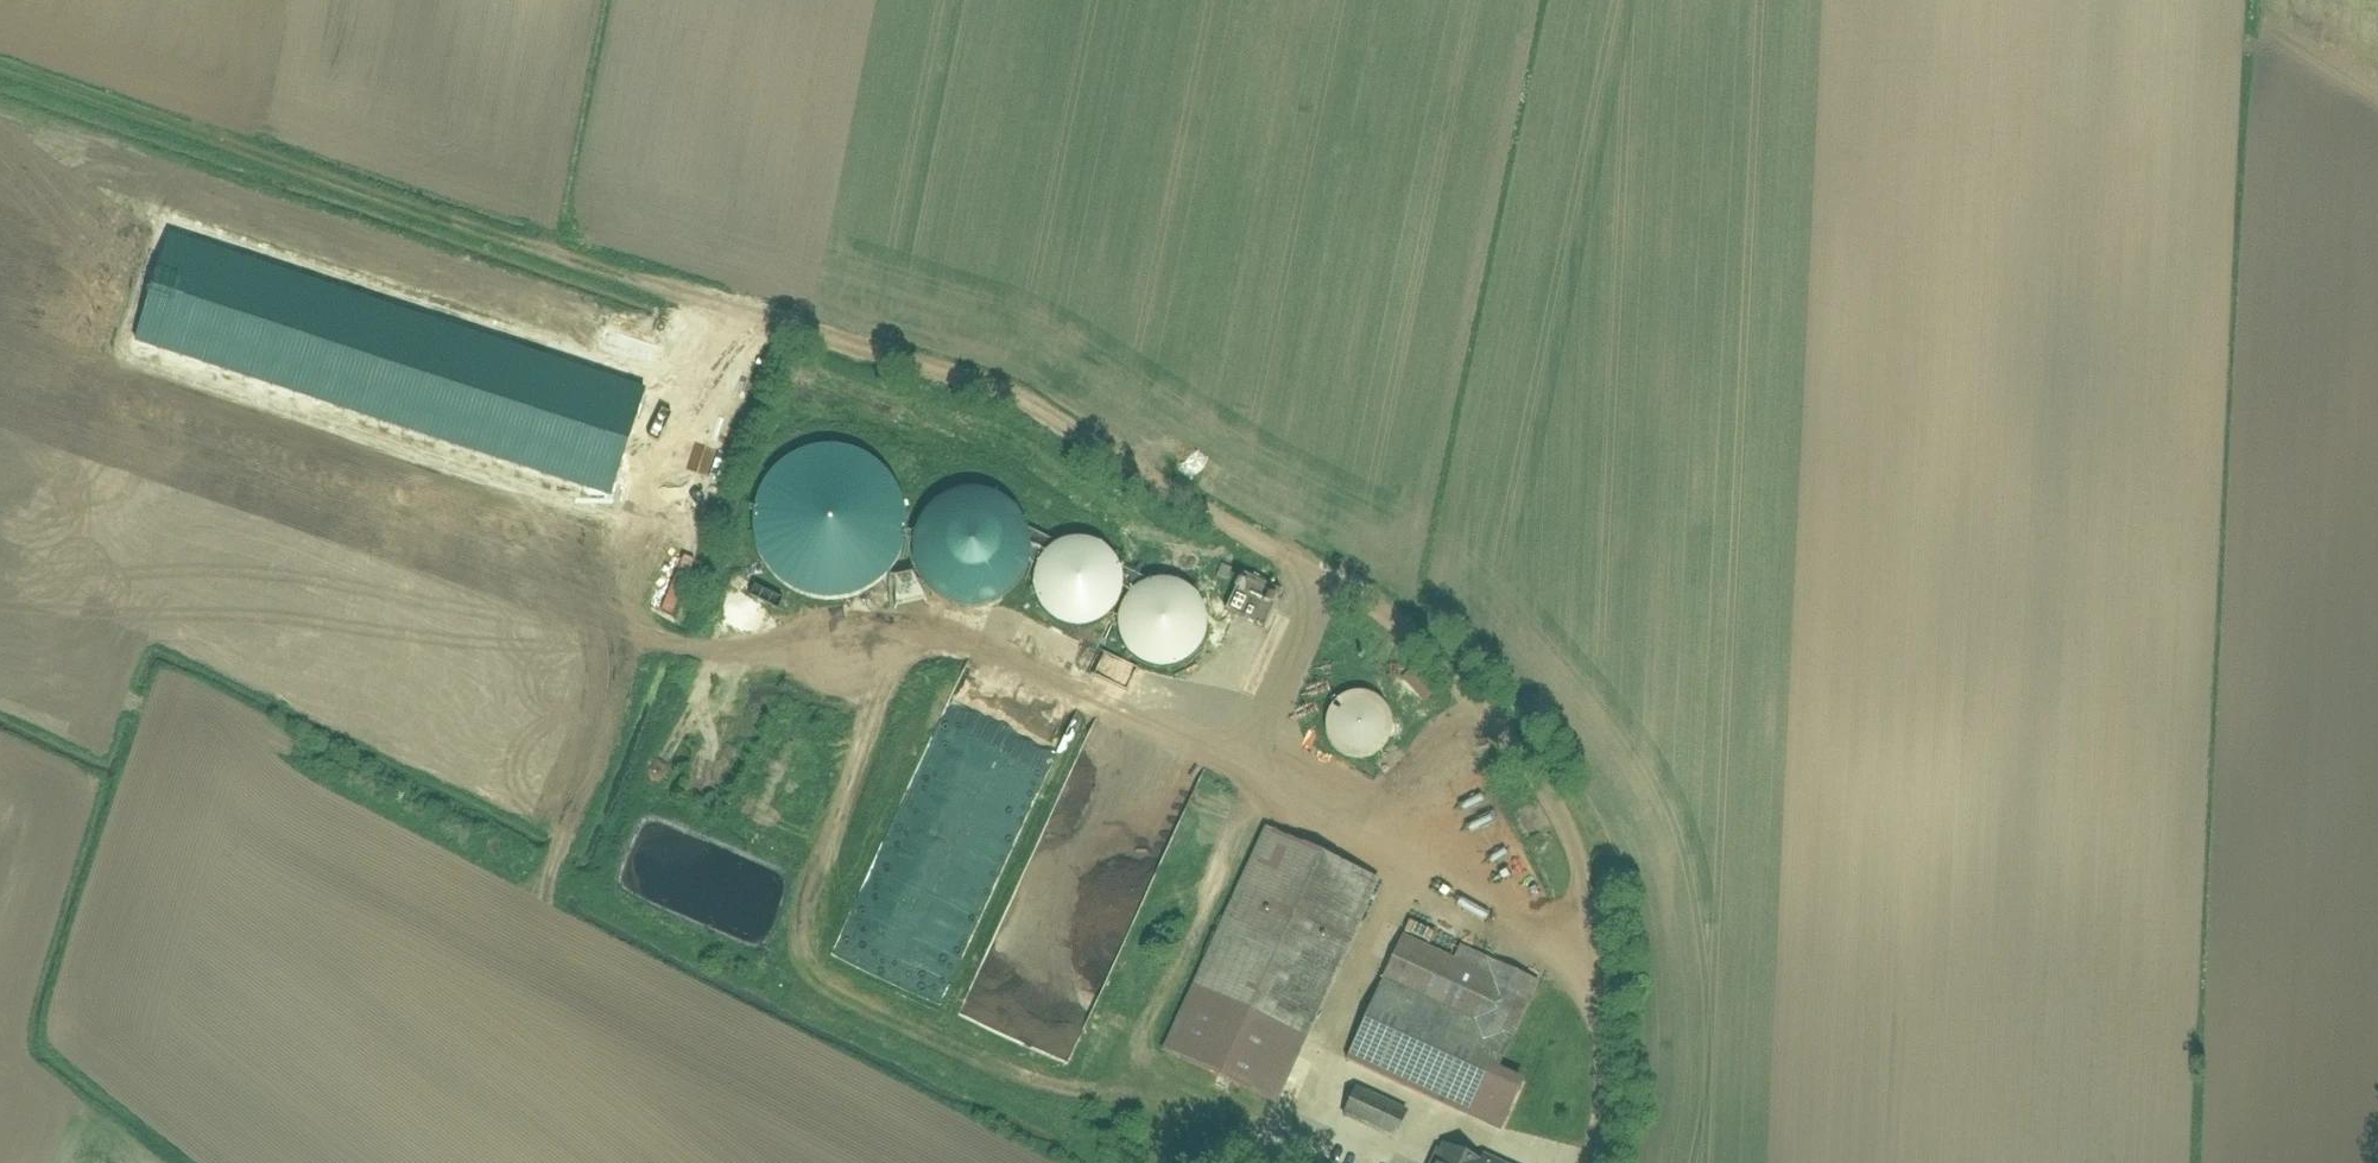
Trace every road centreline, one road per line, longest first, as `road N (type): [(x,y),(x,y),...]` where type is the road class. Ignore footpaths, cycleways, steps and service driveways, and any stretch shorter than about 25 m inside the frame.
road 1 (track): [(1280,556),(1046,407),(972,374),(784,327),(0,73)]
road 2 (unclassified): [(1578,982),(1575,855),(1563,823),(1516,756),(1410,638),(1280,556)]
road 3 (unclassified): [(1589,1162),(1600,1077),(1596,1027),(1578,982)]

